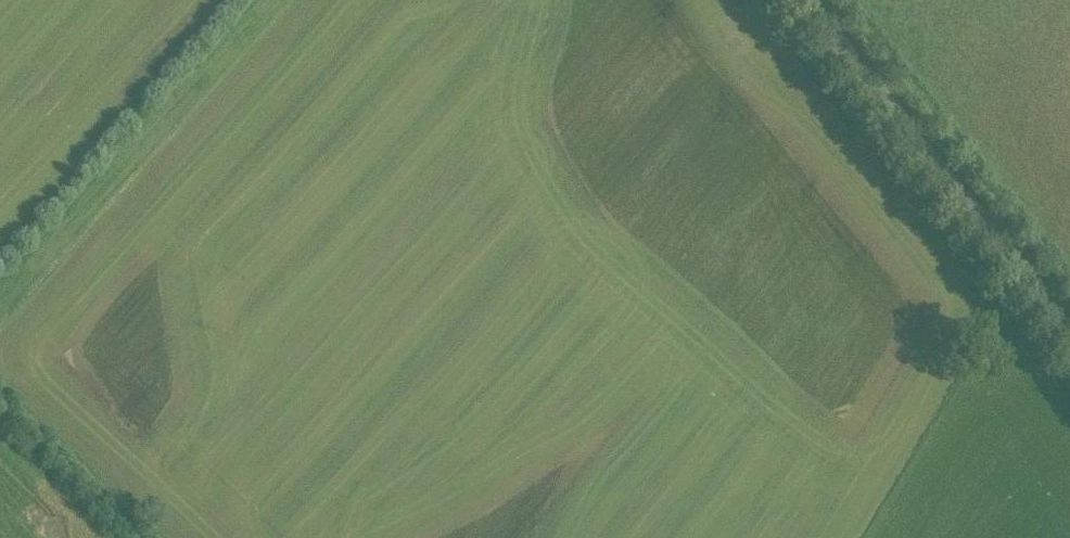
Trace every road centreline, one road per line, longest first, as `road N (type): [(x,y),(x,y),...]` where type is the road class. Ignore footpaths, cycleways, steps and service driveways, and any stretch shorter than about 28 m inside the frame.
road 1 (unclassified): [(1069,345),(793,0)]

